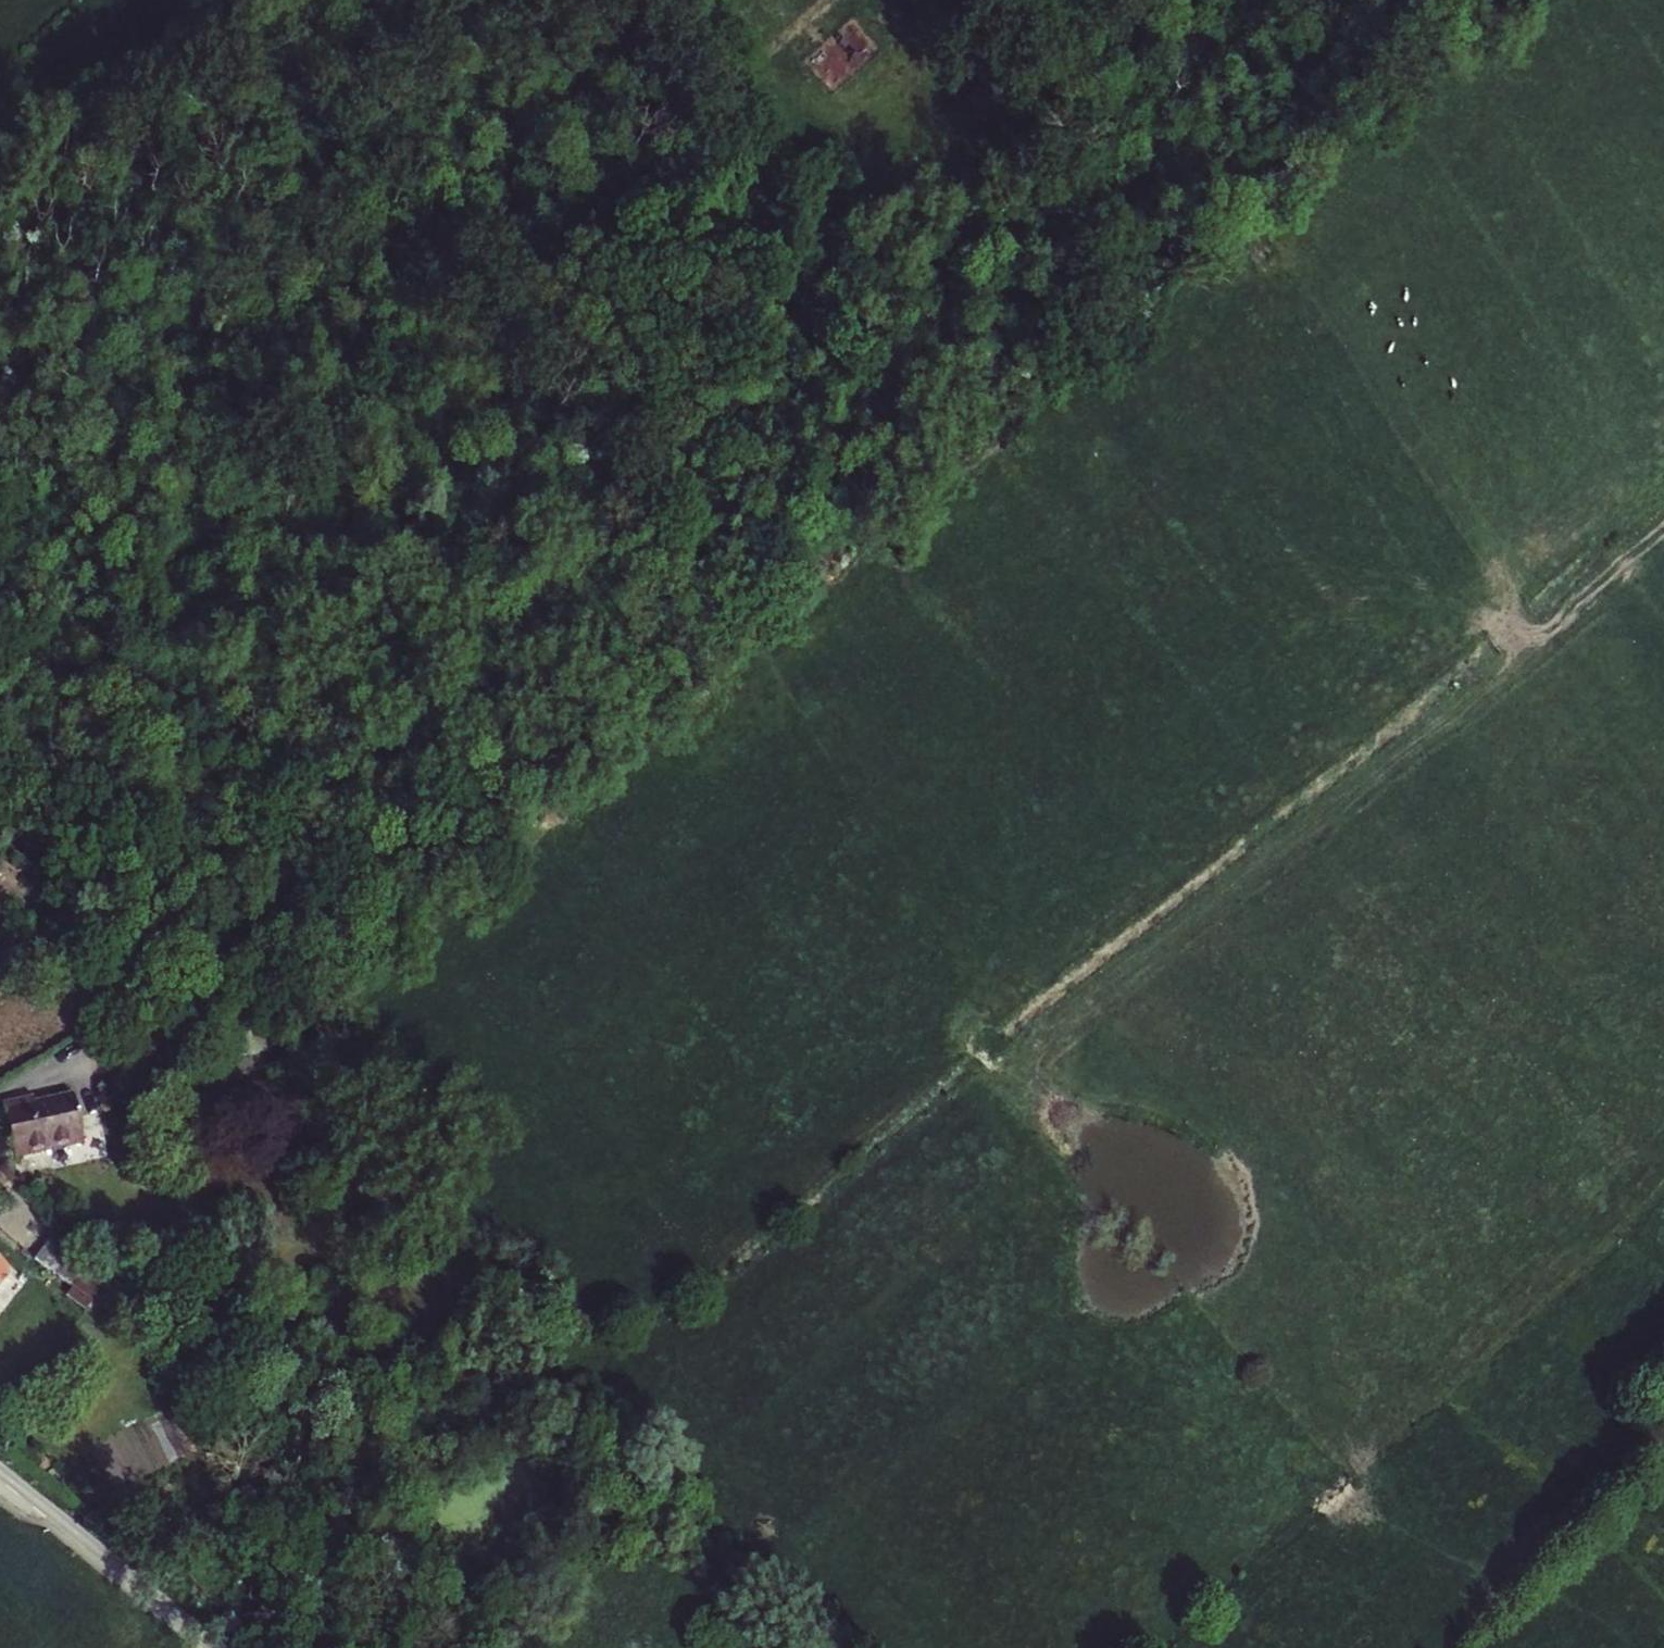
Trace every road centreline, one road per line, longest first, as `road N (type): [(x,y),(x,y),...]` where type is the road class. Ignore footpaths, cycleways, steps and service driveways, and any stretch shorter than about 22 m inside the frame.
road 1 (unclassified): [(209,1647),(0,1478)]

